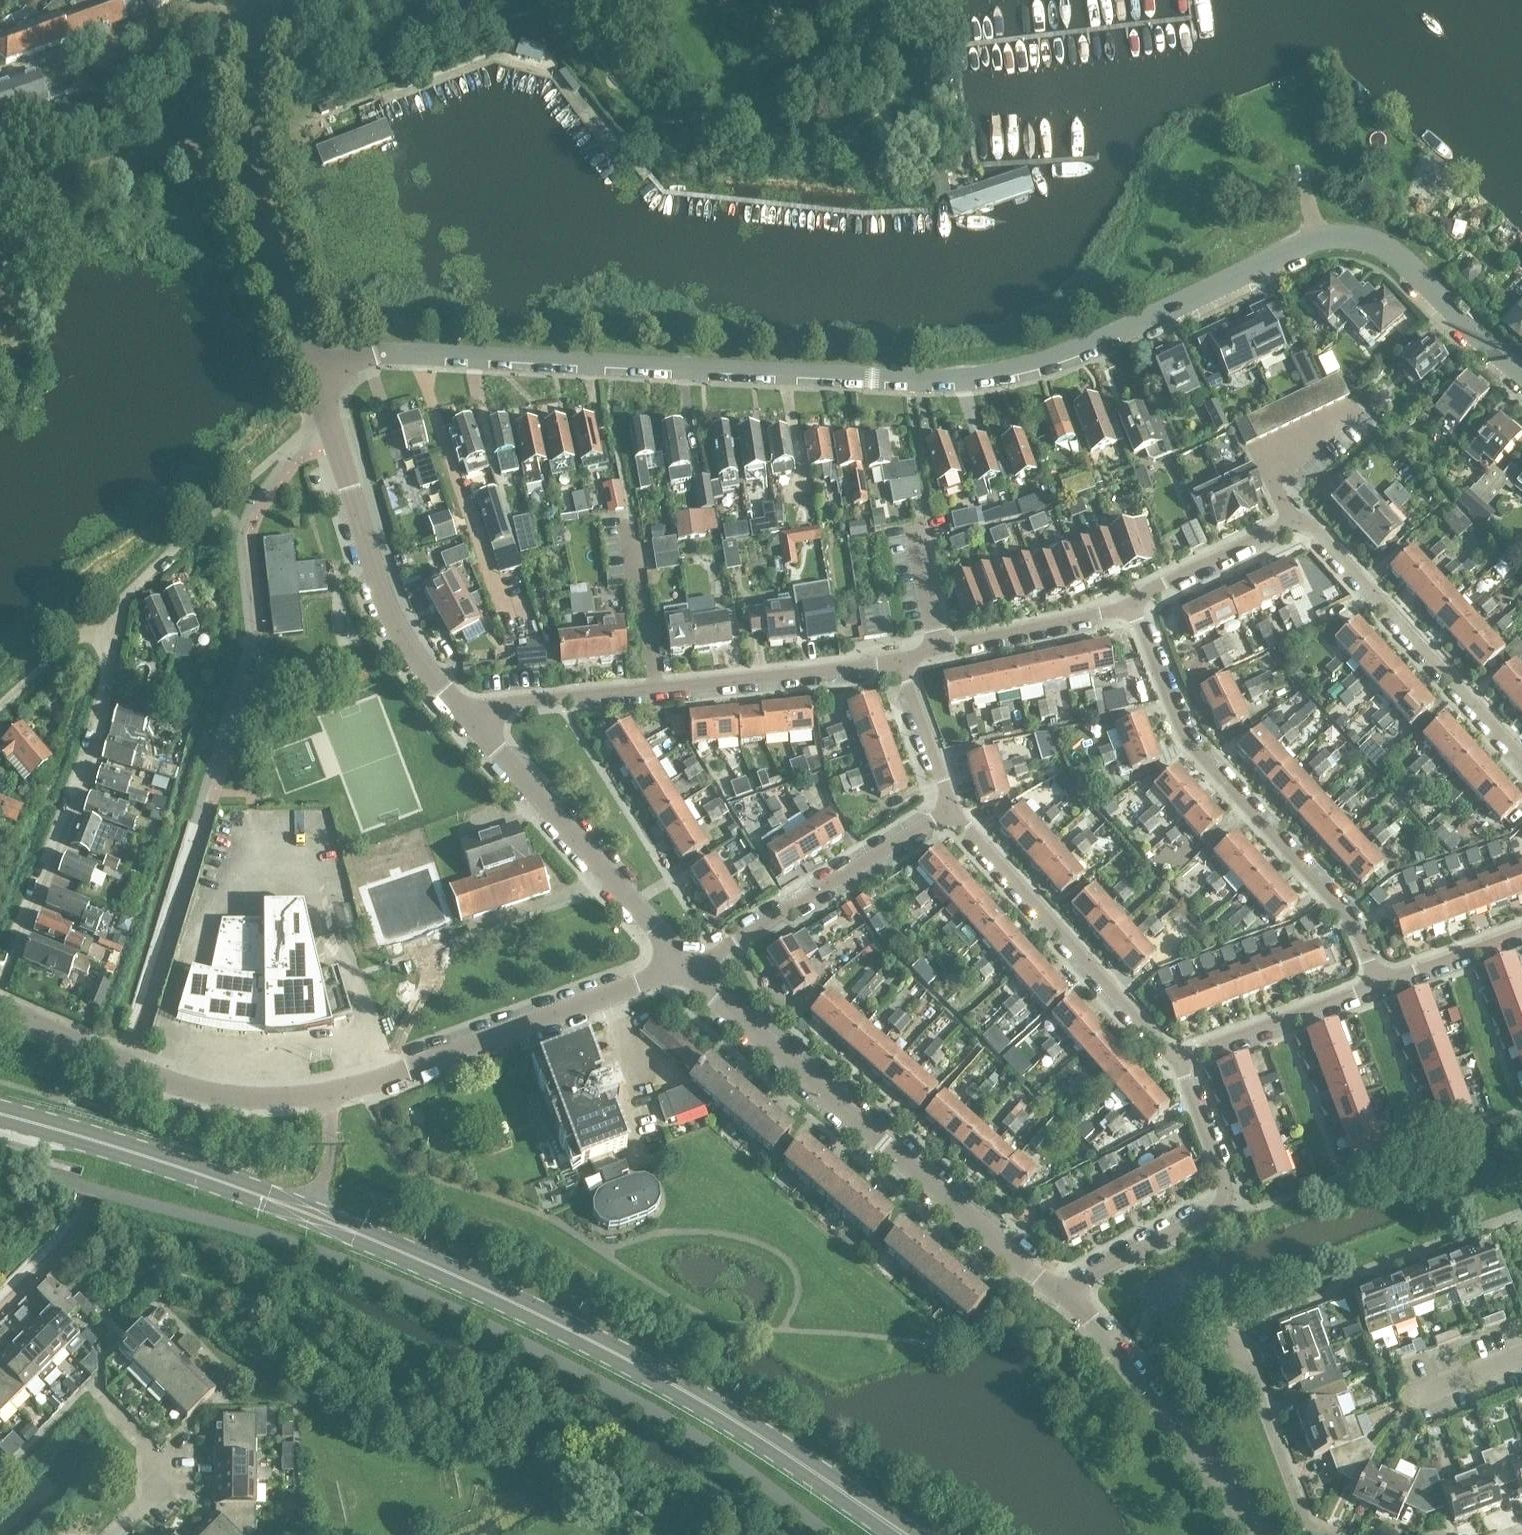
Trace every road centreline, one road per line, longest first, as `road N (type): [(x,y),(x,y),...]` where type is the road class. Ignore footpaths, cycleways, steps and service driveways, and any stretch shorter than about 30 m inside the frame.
road 1 (residential): [(1521,376),(1391,252),(1337,234),(1308,239),(1042,359),(993,371),(943,376),(424,352),(374,355),(313,374)]
road 2 (primary): [(908,1534),(704,1401),(428,1262),(138,1152),(0,1113)]
road 3 (tertiary): [(683,966),(309,1097),(196,1091),(0,1007)]
road 4 (residential): [(1070,1301),(683,966)]
road 5 (residential): [(1379,982),(1354,922),(1186,744),(1132,604)]
road 6 (residential): [(466,717),(654,684),(901,662)]
road 7 (residential): [(0,984),(104,721),(114,607)]
road 8 (tertiary): [(466,717),(394,621),(313,374)]
road 9 (tertiary): [(313,374),(242,164),(258,28)]
road 10 (residential): [(1070,1301),(1099,1269),(1214,1210),(1223,1196),(1175,1057)]
road 11 (tertiary): [(683,966),(466,717)]
road 12 (residential): [(1175,1057),(955,811)]
road 13 (residential): [(1521,756),(1324,537),(1297,521)]
road 14 (residential): [(683,966),(955,811)]
road 15 (residential): [(1253,1534),(1070,1301)]
road 16 (residential): [(0,76),(185,11),(258,28)]
road 17 (residential): [(901,662),(939,645),(1132,604)]
road 18 (residential): [(1175,1057),(1379,982)]
road 19 (residential): [(1325,1534),(1309,1527),(1247,1356)]
road 20 (residential): [(114,1534),(158,1491),(155,1451),(96,1389)]
road 21 (residential): [(1132,604),(1173,576),(1297,521)]
road 22 (residential): [(955,811),(901,662)]
road 23 (residential): [(1379,982),(1521,929)]
road 24 (residential): [(114,607),(0,705)]

